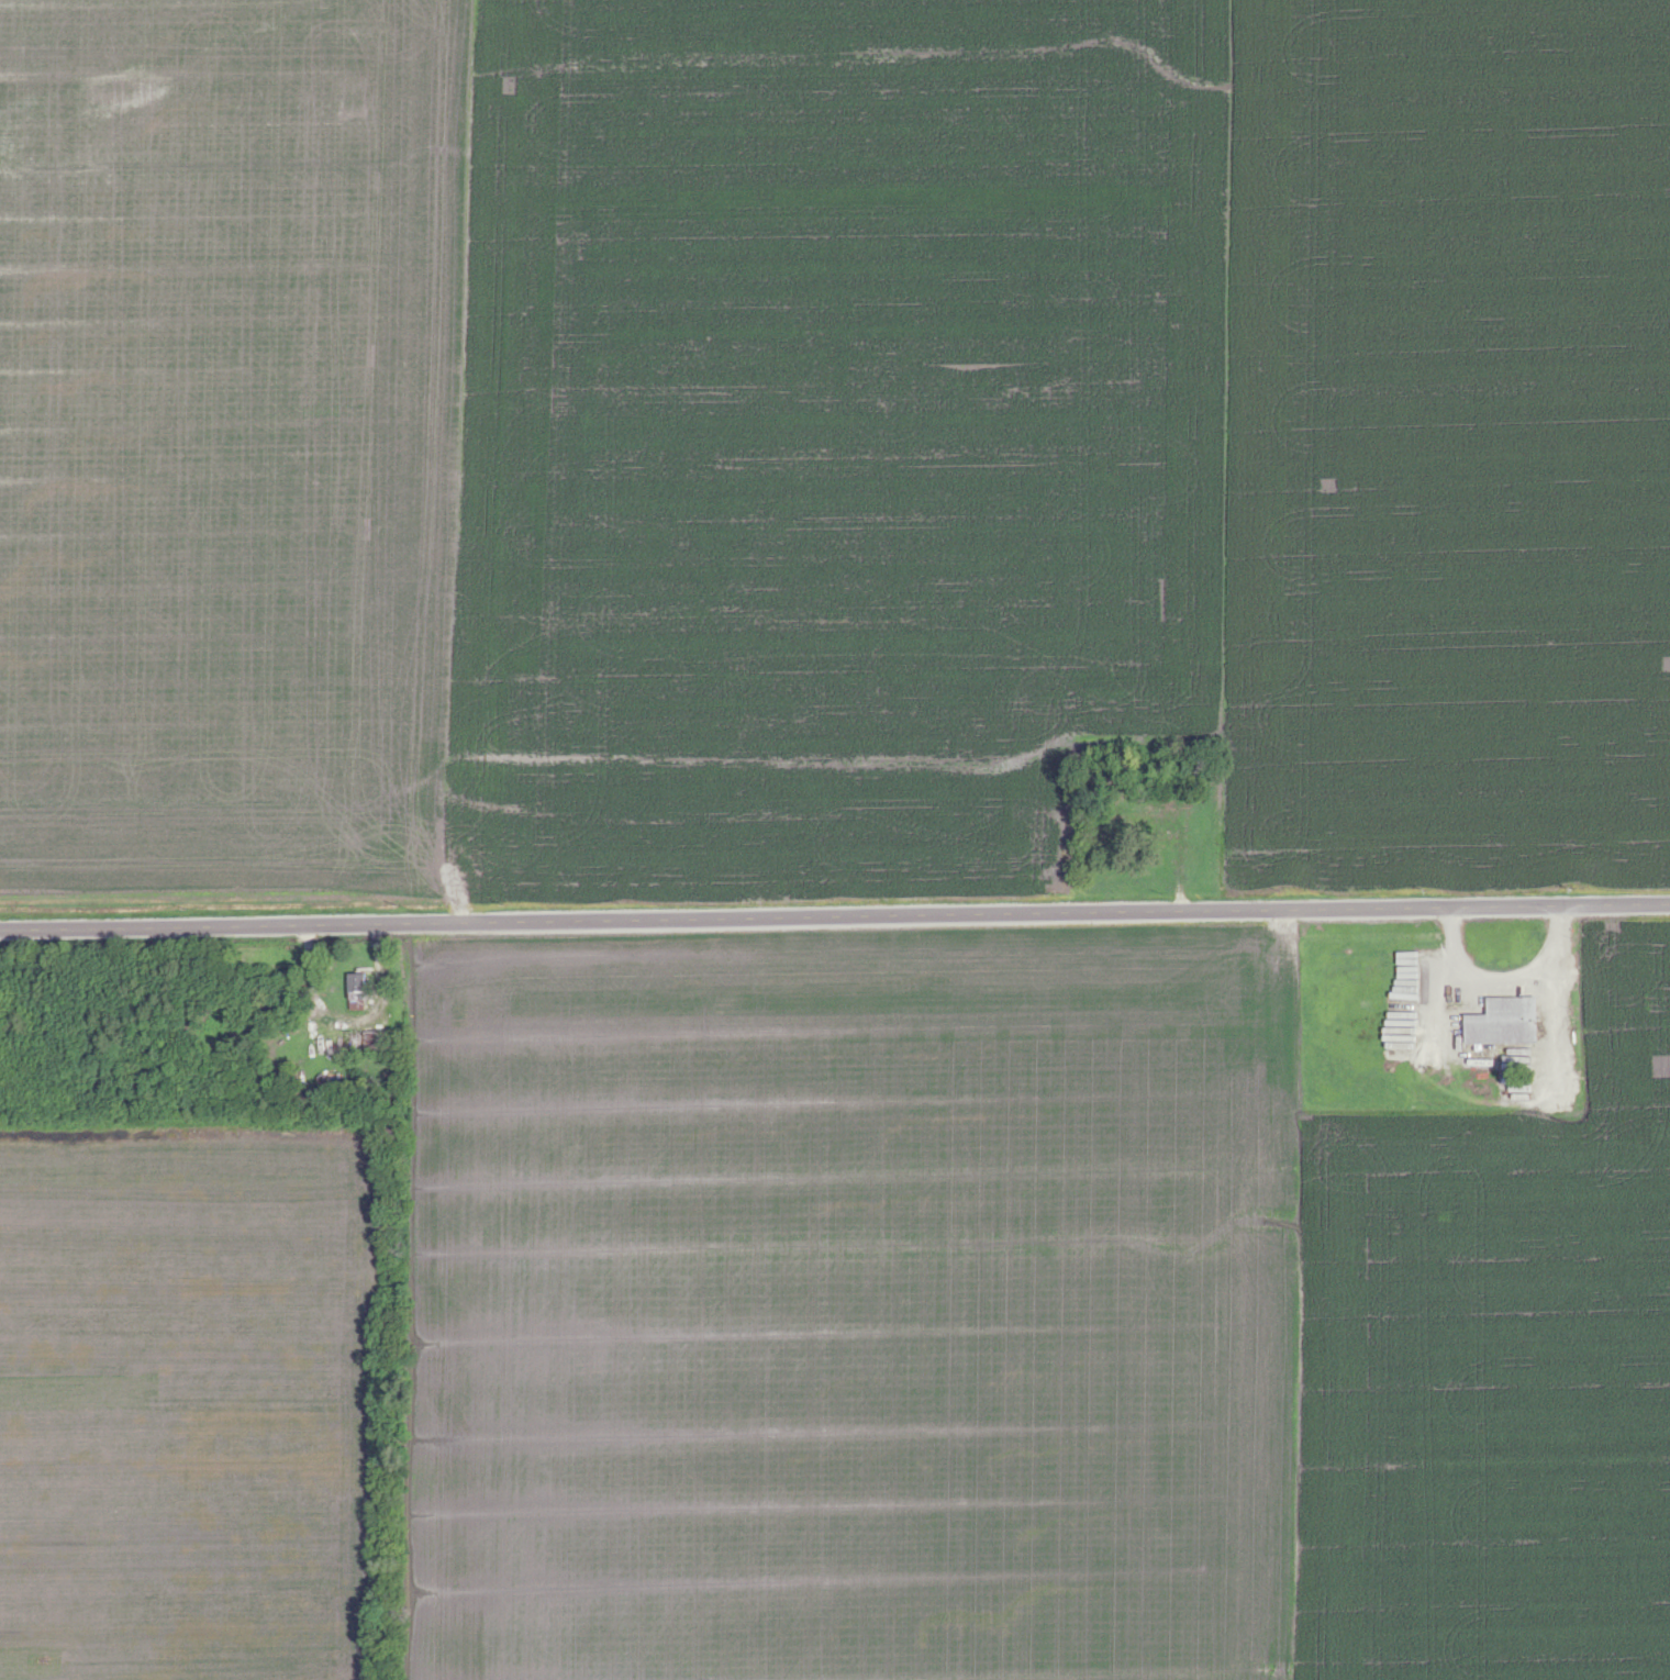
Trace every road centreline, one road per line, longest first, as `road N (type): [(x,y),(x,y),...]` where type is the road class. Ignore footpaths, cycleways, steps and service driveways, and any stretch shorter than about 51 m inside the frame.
road 1 (secondary): [(0,931),(1669,902)]

